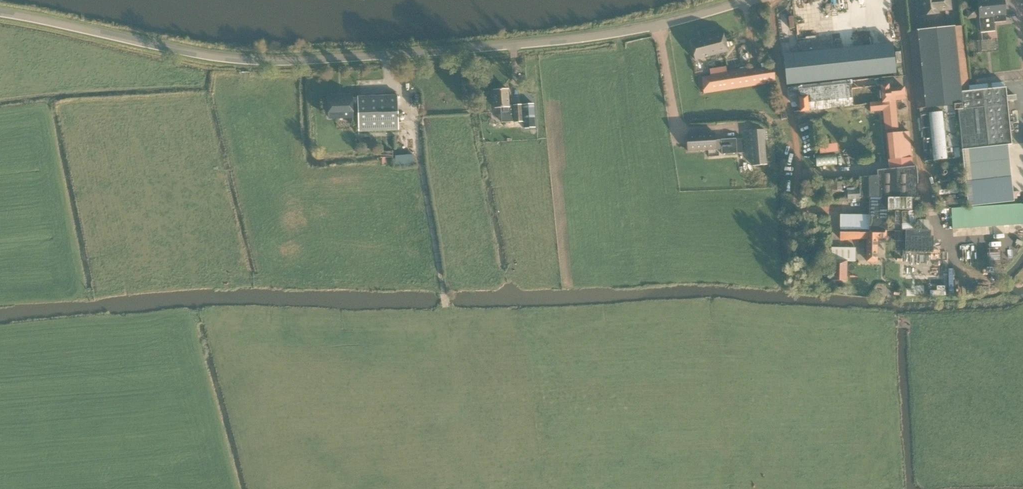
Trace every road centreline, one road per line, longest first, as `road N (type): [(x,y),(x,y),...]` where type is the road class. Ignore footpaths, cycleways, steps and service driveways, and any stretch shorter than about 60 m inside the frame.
road 1 (tertiary): [(0,11),(201,55),(314,60),(669,21),(747,0)]

